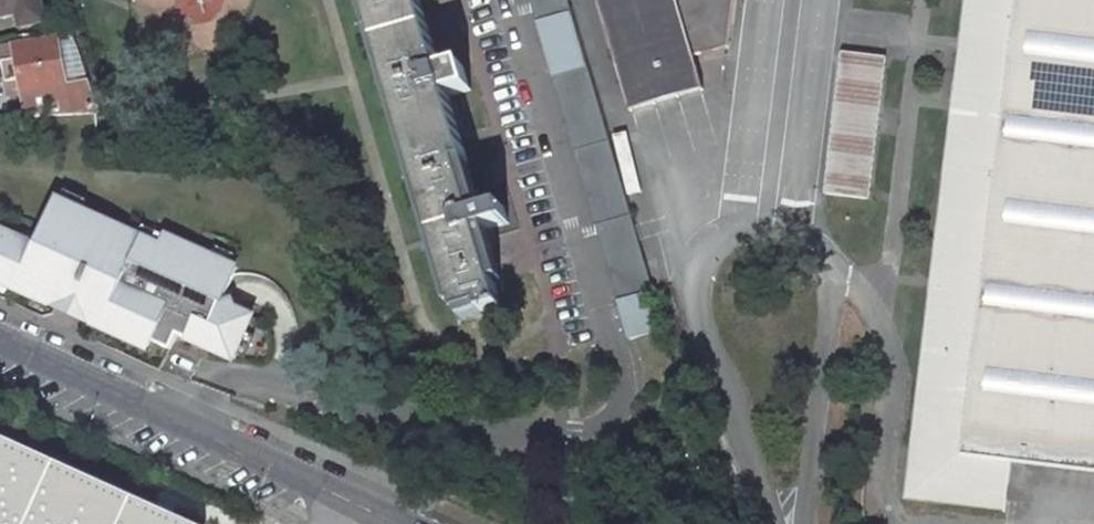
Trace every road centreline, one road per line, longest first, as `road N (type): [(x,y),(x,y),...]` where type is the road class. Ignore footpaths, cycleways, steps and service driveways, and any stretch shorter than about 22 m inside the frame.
road 1 (residential): [(511,0),(616,349),(622,375),(616,416),(576,436),(443,425),(228,379),(206,388),(188,425)]
road 2 (unclassified): [(188,425),(395,523)]
road 3 (unclassified): [(0,342),(188,425)]

